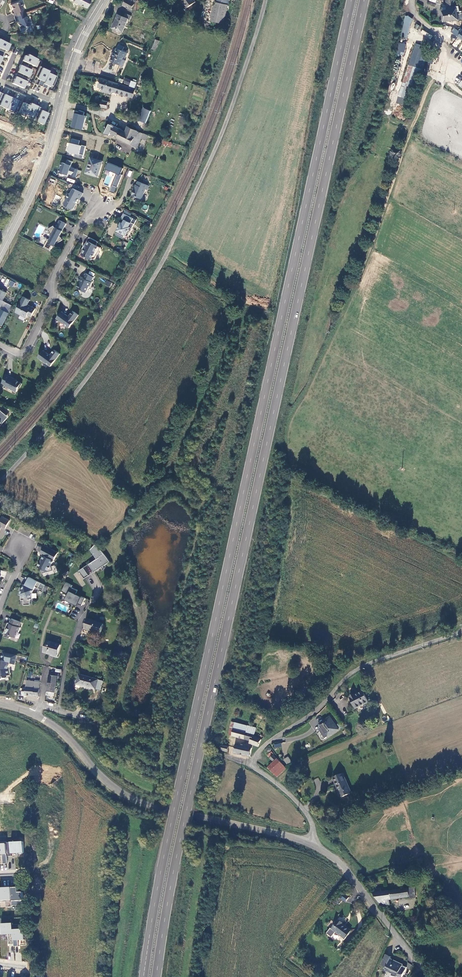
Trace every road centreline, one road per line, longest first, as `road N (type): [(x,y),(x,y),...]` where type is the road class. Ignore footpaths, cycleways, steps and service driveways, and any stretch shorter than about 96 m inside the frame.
road 1 (trunk): [(353,0),(143,976)]
road 2 (trunk): [(156,976),(366,0)]
road 3 (unclassified): [(0,481),(98,363),(165,258),(226,122),(265,0)]
road 4 (unclassified): [(309,844),(304,809),(251,766),(258,752),(353,671),(461,632)]
road 5 (unclassified): [(0,703),(53,727),(126,795),(309,844)]
road 6 (track): [(351,299),(433,79),(447,77)]
road 7 (residential): [(0,343),(22,354),(81,223),(101,210)]
road 8 (unclassified): [(309,844),(344,868),(432,976)]
road 9 (residential): [(171,94),(191,30),(139,21),(105,1)]
road 10 (secondary): [(49,145),(0,255)]

